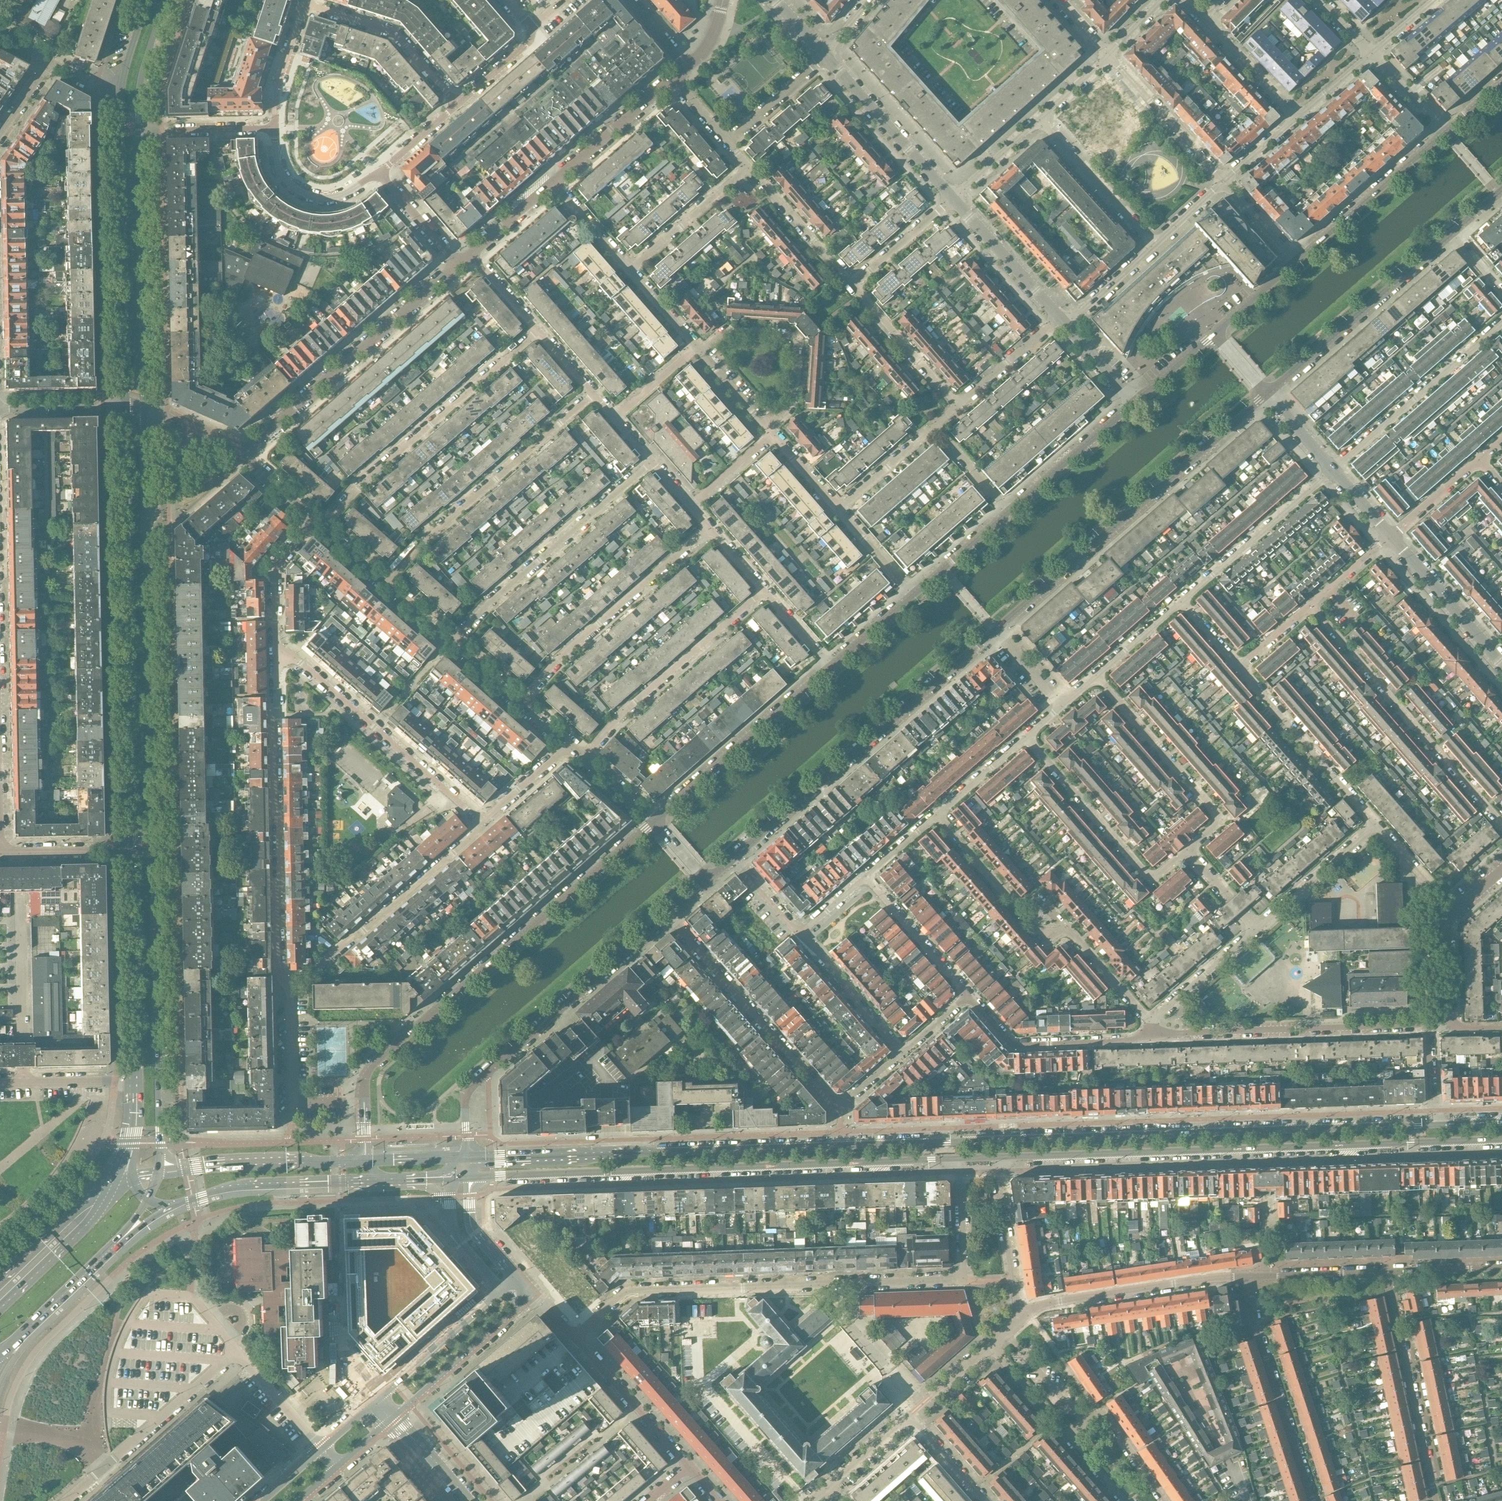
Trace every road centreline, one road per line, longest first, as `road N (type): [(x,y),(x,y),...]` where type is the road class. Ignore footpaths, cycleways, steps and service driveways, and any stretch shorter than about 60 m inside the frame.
road 1 (primary): [(1431,1124),(467,1157)]
road 2 (secondary): [(160,1145),(144,415)]
road 3 (residential): [(960,1173),(964,1278),(630,1290),(575,1337)]
road 4 (primary): [(997,1159),(1501,1140)]
road 5 (primary): [(468,1177),(959,1160)]
road 6 (secondary): [(126,411),(136,848)]
road 7 (residential): [(656,821),(379,1059),(367,1075),(364,1101)]
road 8 (residential): [(996,631),(1270,394)]
road 9 (residential): [(733,861),(996,631)]
road 10 (residential): [(904,1051),(839,1110),(667,917)]
road 11 (residential): [(276,653),(278,967),(292,990)]
road 12 (secondary): [(122,81),(126,411)]
road 13 (residential): [(467,1157),(471,1087),(667,917)]
road 14 (residential): [(937,816),(1040,933),(1066,929),(1152,1021)]
road 15 (residential): [(318,524),(538,330)]
road 16 (residential): [(242,455),(459,263)]
road 17 (residential): [(1501,823),(1310,606)]
road 18 (secondary): [(144,415),(138,131)]
road 19 (residential): [(384,582),(594,394)]
road 20 (residential): [(1152,1033),(1429,1024)]
road 21 (residential): [(652,461),(452,643)]
road 22 (residential): [(276,653),(300,663),(481,821)]
road 23 (residential): [(708,527),(521,702)]
road 24 (residential): [(292,990),(454,853),(481,821)]
road 25 (residential): [(583,759),(620,715),(763,591)]
road 26 (residential): [(1270,394),(1453,238)]
road 27 (residential): [(1387,1271),(1437,1500)]
road 28 (residential): [(1187,851),(1218,824),(1218,814),(1097,677)]
road 29 (residential): [(1251,1277),(1020,1310)]
road 30 (residential): [(1314,1500),(1258,1331),(1251,1277)]
road 31 (residential): [(830,667),(656,821)]
road 32 (secondary): [(136,848),(135,1080)]
road 33 (residential): [(23,1082),(19,852)]
road 34 (residential): [(1026,738),(1146,875),(1187,851)]
road 35 (residential): [(65,1500),(236,1351)]
road 36 (residential): [(1501,321),(1337,473)]
road 37 (residential): [(829,1485),(909,1416),(984,1500)]
road 38 (primary): [(171,1210),(245,1186),(384,1181)]
road 39 (residential): [(1379,826),(1239,667)]
road 40 (residential): [(970,994),(1015,1046),(1152,1033)]
road 41 (residential): [(1337,473),(1182,601)]
road 42 (residential): [(768,428),(794,401),(795,339),(732,331),(701,352)]
road 43 (residential): [(1446,132),(1297,263)]
road 44 (residential): [(953,200),(823,55)]
road 45 (residential): [(390,1420),(533,1297)]
road 46 (residential): [(458,104),(391,33),(305,4)]
road 47 (primary): [(367,1160),(185,1166)]
road 48 (residential): [(690,1468),(575,1337)]
road 49 (residential): [(1108,55),(1224,183)]
road 50 (residential): [(1137,401),(1010,513)]
road 51 (residential): [(1153,245),(1041,119)]
road 52 (residential): [(500,1291),(375,1402)]
road 53 (residential): [(1501,662),(1392,536)]
road 54 (residential): [(1062,321),(953,200)]
road 55 (primary): [(119,1185),(0,1295)]
road 56 (residential): [(1379,826),(1254,929)]
road 57 (residential): [(552,183),(674,77)]
road 58 (residential): [(855,285),(957,406)]
road 59 (residential): [(749,168),(855,285)]
road 60 (residential): [(749,168),(629,270)]
road 61 (residential): [(970,994),(869,878)]
road 62 (residential): [(801,937),(904,1051)]
road 63 (residential): [(1020,1310),(997,1159)]
road 64 (residential): [(380,174),(313,195),(284,171),(276,128)]
road 65 (primary): [(1,1357),(109,1256)]
road 66 (residential): [(318,524),(274,571),(276,653)]
road 67 (residential): [(1201,19),(1298,118)]
road 68 (residential): [(138,131),(276,128)]
road 69 (residential): [(1254,929),(1152,1021)]
road 70 (residential): [(1387,1271),(1251,1277)]
road 71 (residential): [(957,406),(1062,321)]
road 72 (secondary): [(138,131),(140,82),(165,0)]
road 73 (residential): [(236,1351),(322,1450)]
road 74 (residential): [(855,285),(953,200)]
road 75 (residential): [(276,128),(279,84),(305,4)]
road 76 (residential): [(823,55),(728,141)]
road 77 (residential): [(448,1179),(459,1239),(500,1291)]
road 78 (residential): [(839,509),(935,426)]
road 79 (residential): [(0,411),(126,411)]
road 80 (residential): [(1010,513),(916,595)]
road 81 (residential): [(1166,1500),(1107,1418),(1086,1424)]
road 82 (residential): [(1086,1424),(1005,1333)]
road 83 (residential): [(990,1346),(1070,1437)]

